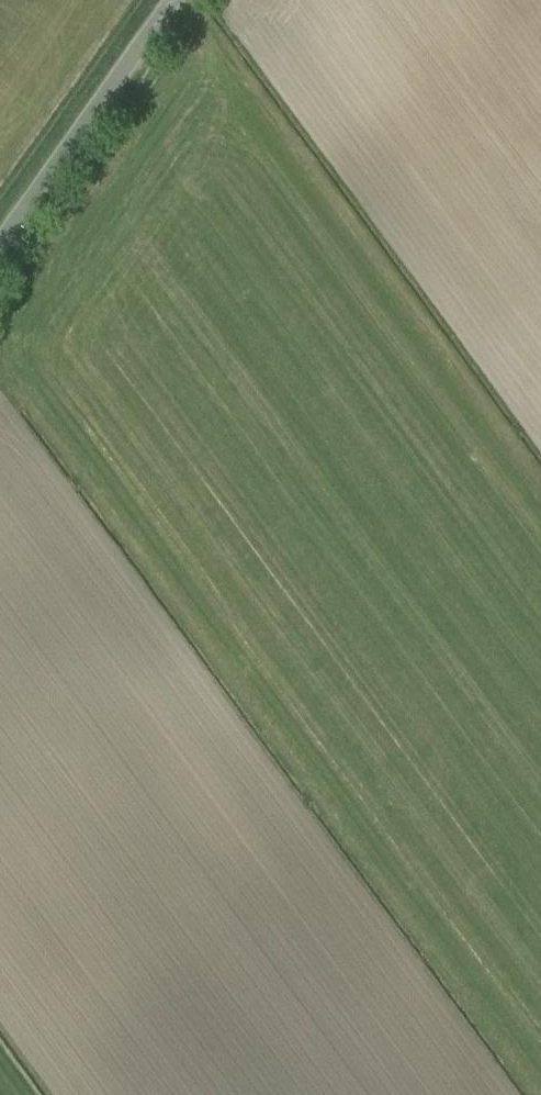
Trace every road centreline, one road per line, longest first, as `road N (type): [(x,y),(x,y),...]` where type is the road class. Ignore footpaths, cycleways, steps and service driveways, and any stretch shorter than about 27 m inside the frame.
road 1 (unclassified): [(0,235),(177,0)]

